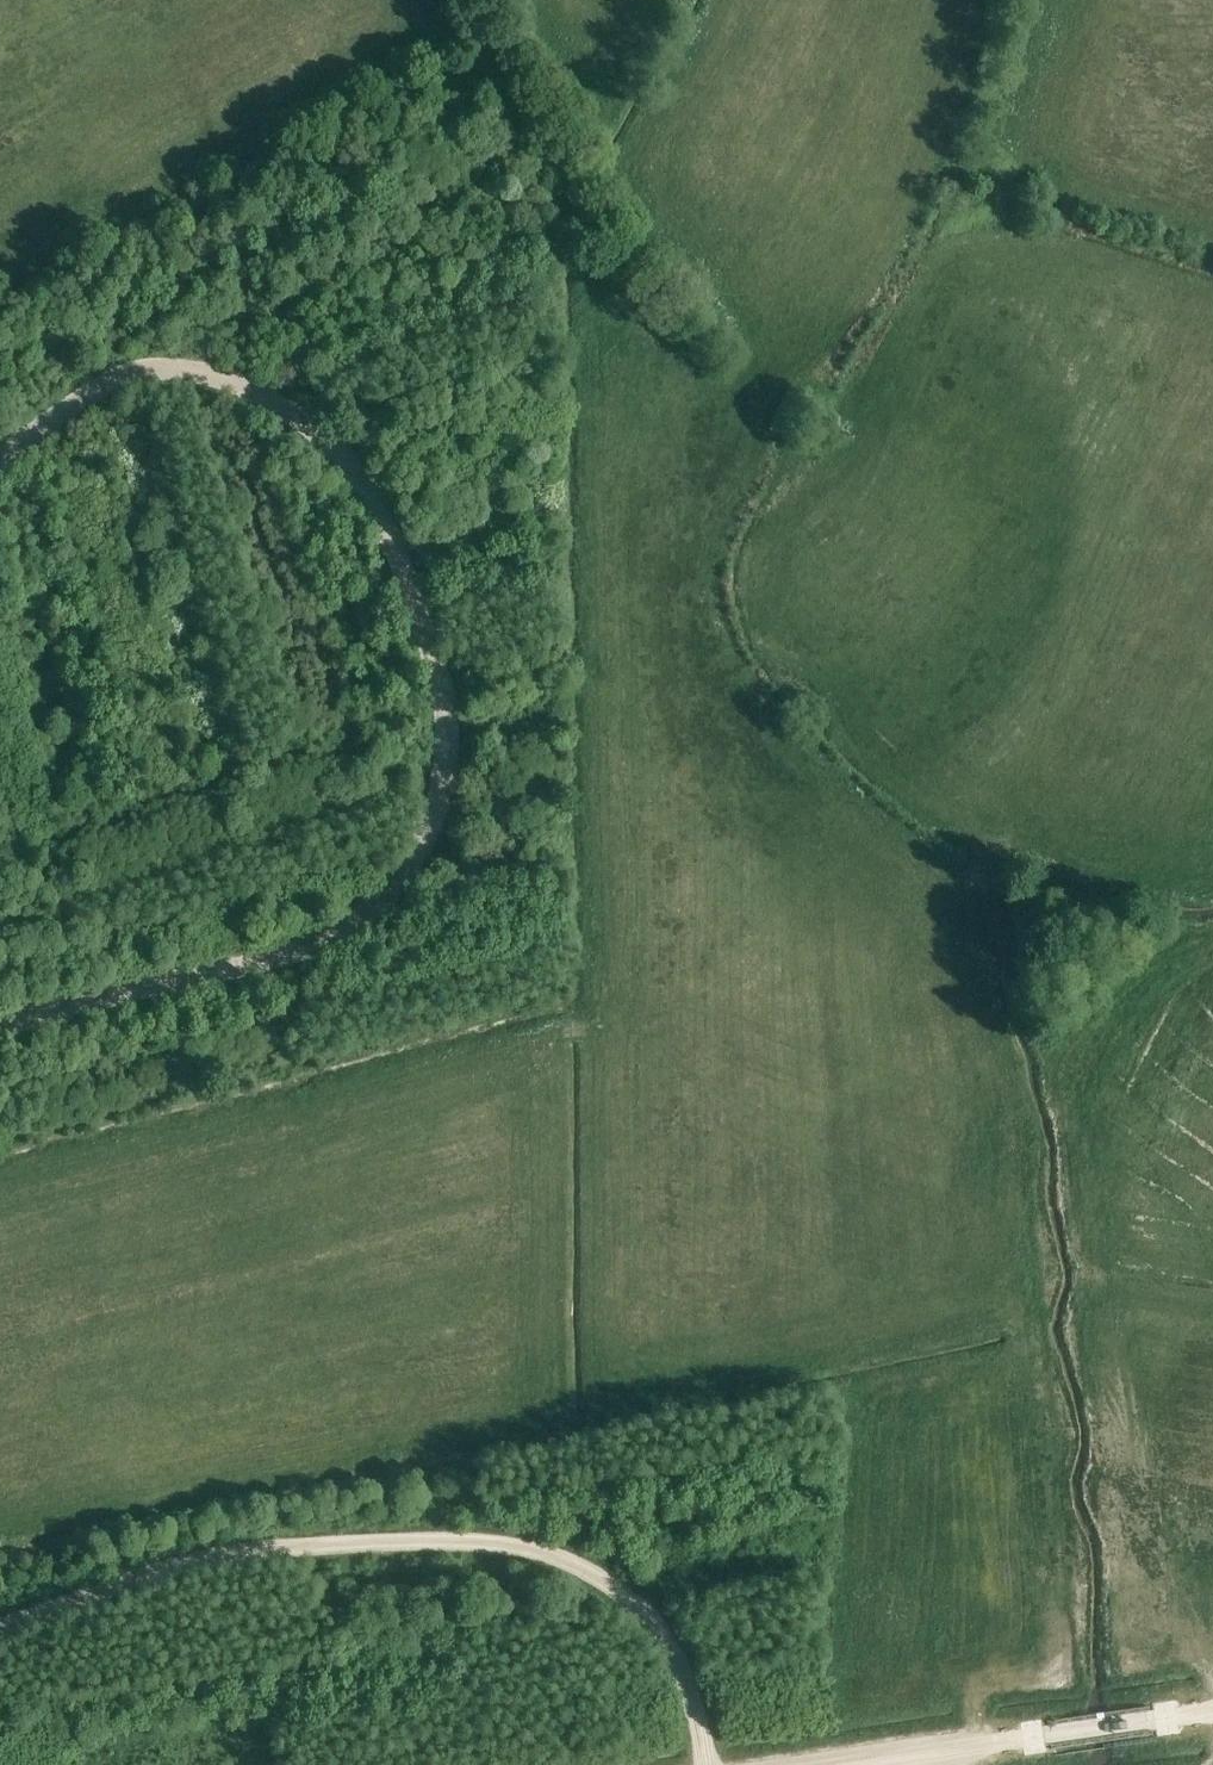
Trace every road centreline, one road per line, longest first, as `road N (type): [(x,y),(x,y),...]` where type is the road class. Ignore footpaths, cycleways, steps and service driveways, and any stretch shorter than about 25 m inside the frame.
road 1 (track): [(0,462),(86,399),(141,371),(193,372),(290,408),(365,477),(392,531),(448,722),(435,810),(408,864),(377,905),(339,934),(281,958),(0,1030)]
road 2 (track): [(0,1629),(212,1562),(320,1548),(517,1546),(576,1566),(635,1602),(668,1636),(692,1688),(708,1764)]
road 3 (track): [(1049,1735),(860,1764)]

